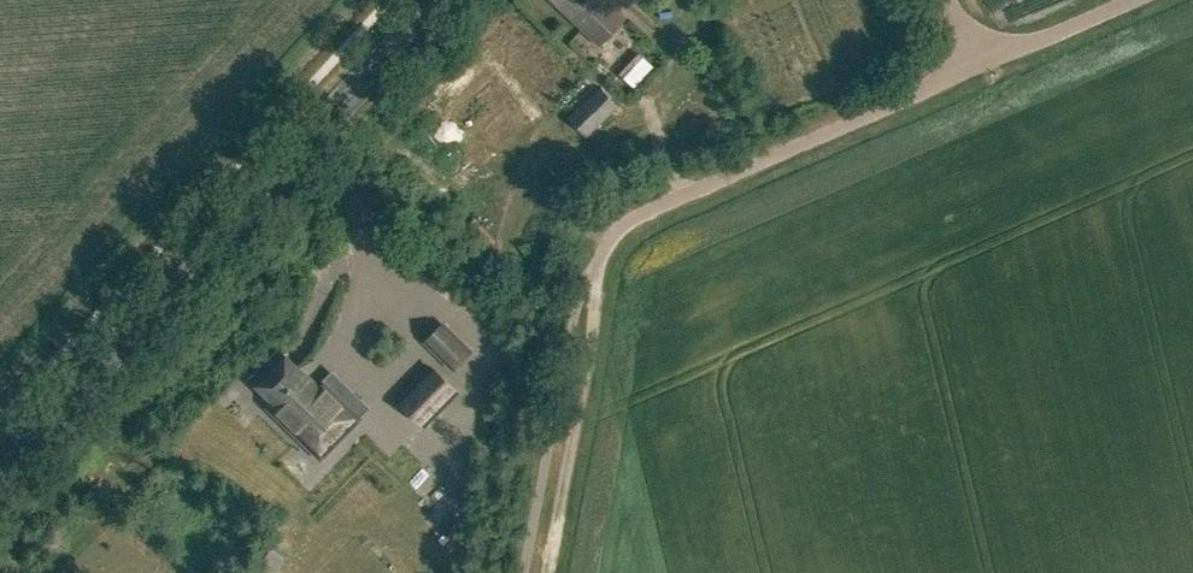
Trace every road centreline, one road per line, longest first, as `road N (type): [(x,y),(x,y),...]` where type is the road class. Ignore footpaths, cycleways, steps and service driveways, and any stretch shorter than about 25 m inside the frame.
road 1 (tertiary): [(0,465),(442,0)]
road 2 (unclassified): [(596,267),(625,221),(983,62)]
road 3 (track): [(545,572),(596,267)]
road 4 (unclassified): [(983,62),(1130,0)]

